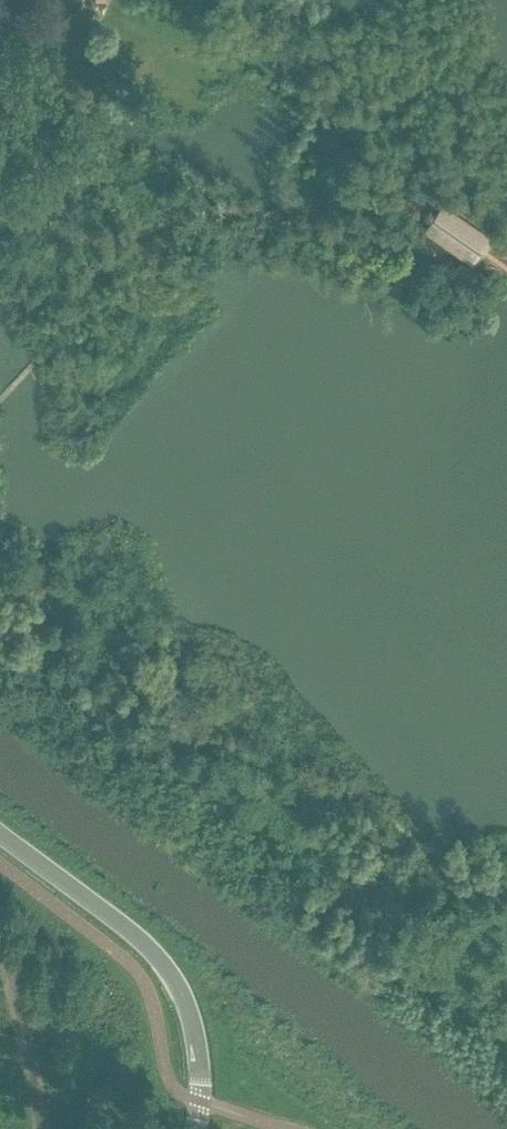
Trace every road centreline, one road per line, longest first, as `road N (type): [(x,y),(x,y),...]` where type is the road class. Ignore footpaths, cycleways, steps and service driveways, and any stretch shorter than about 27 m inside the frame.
road 1 (unclassified): [(196,1128),(199,1058),(173,975),(142,942),(0,834)]

